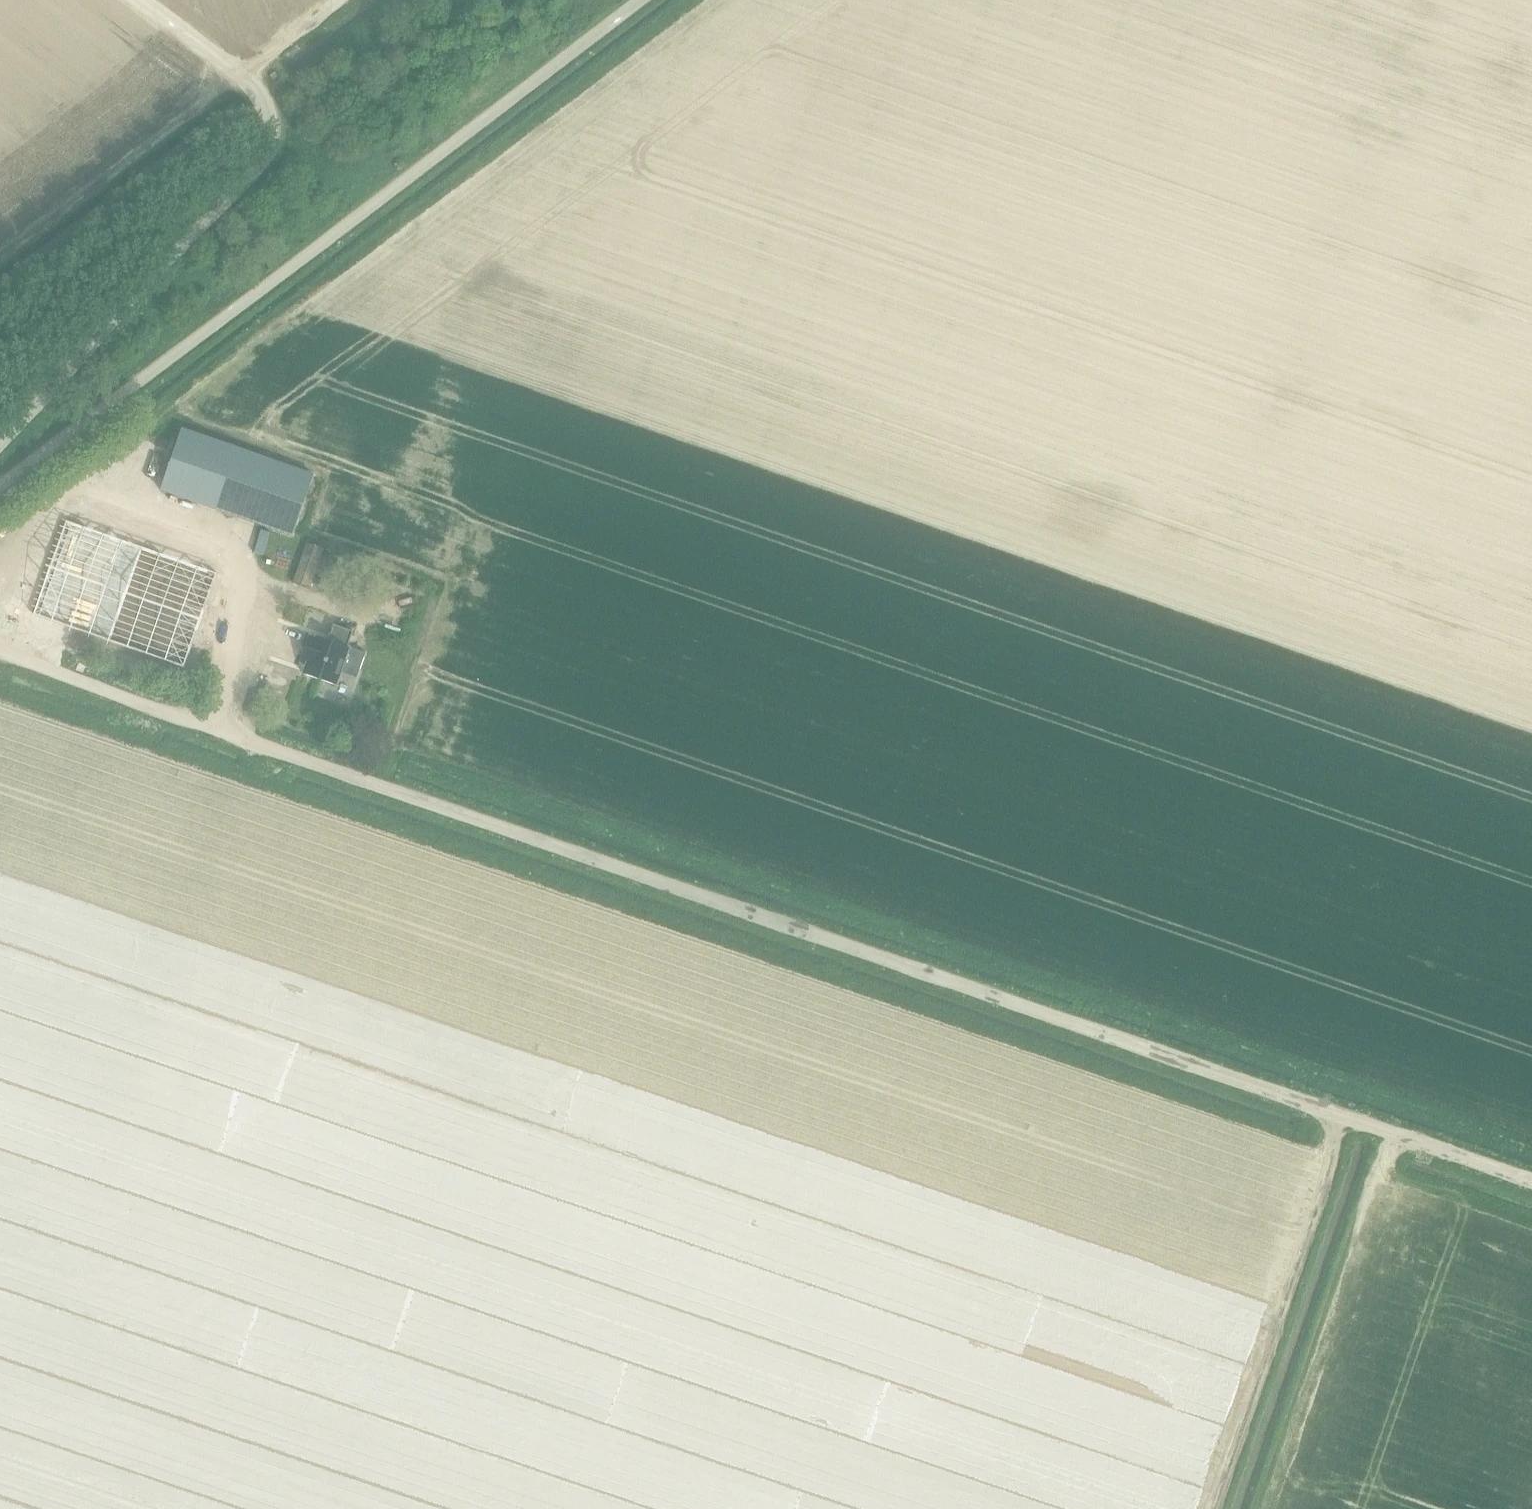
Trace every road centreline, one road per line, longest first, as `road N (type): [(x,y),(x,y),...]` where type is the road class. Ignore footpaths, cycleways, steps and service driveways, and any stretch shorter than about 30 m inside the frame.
road 1 (track): [(0,650),(1531,1182)]
road 2 (unclassified): [(0,486),(642,0)]

